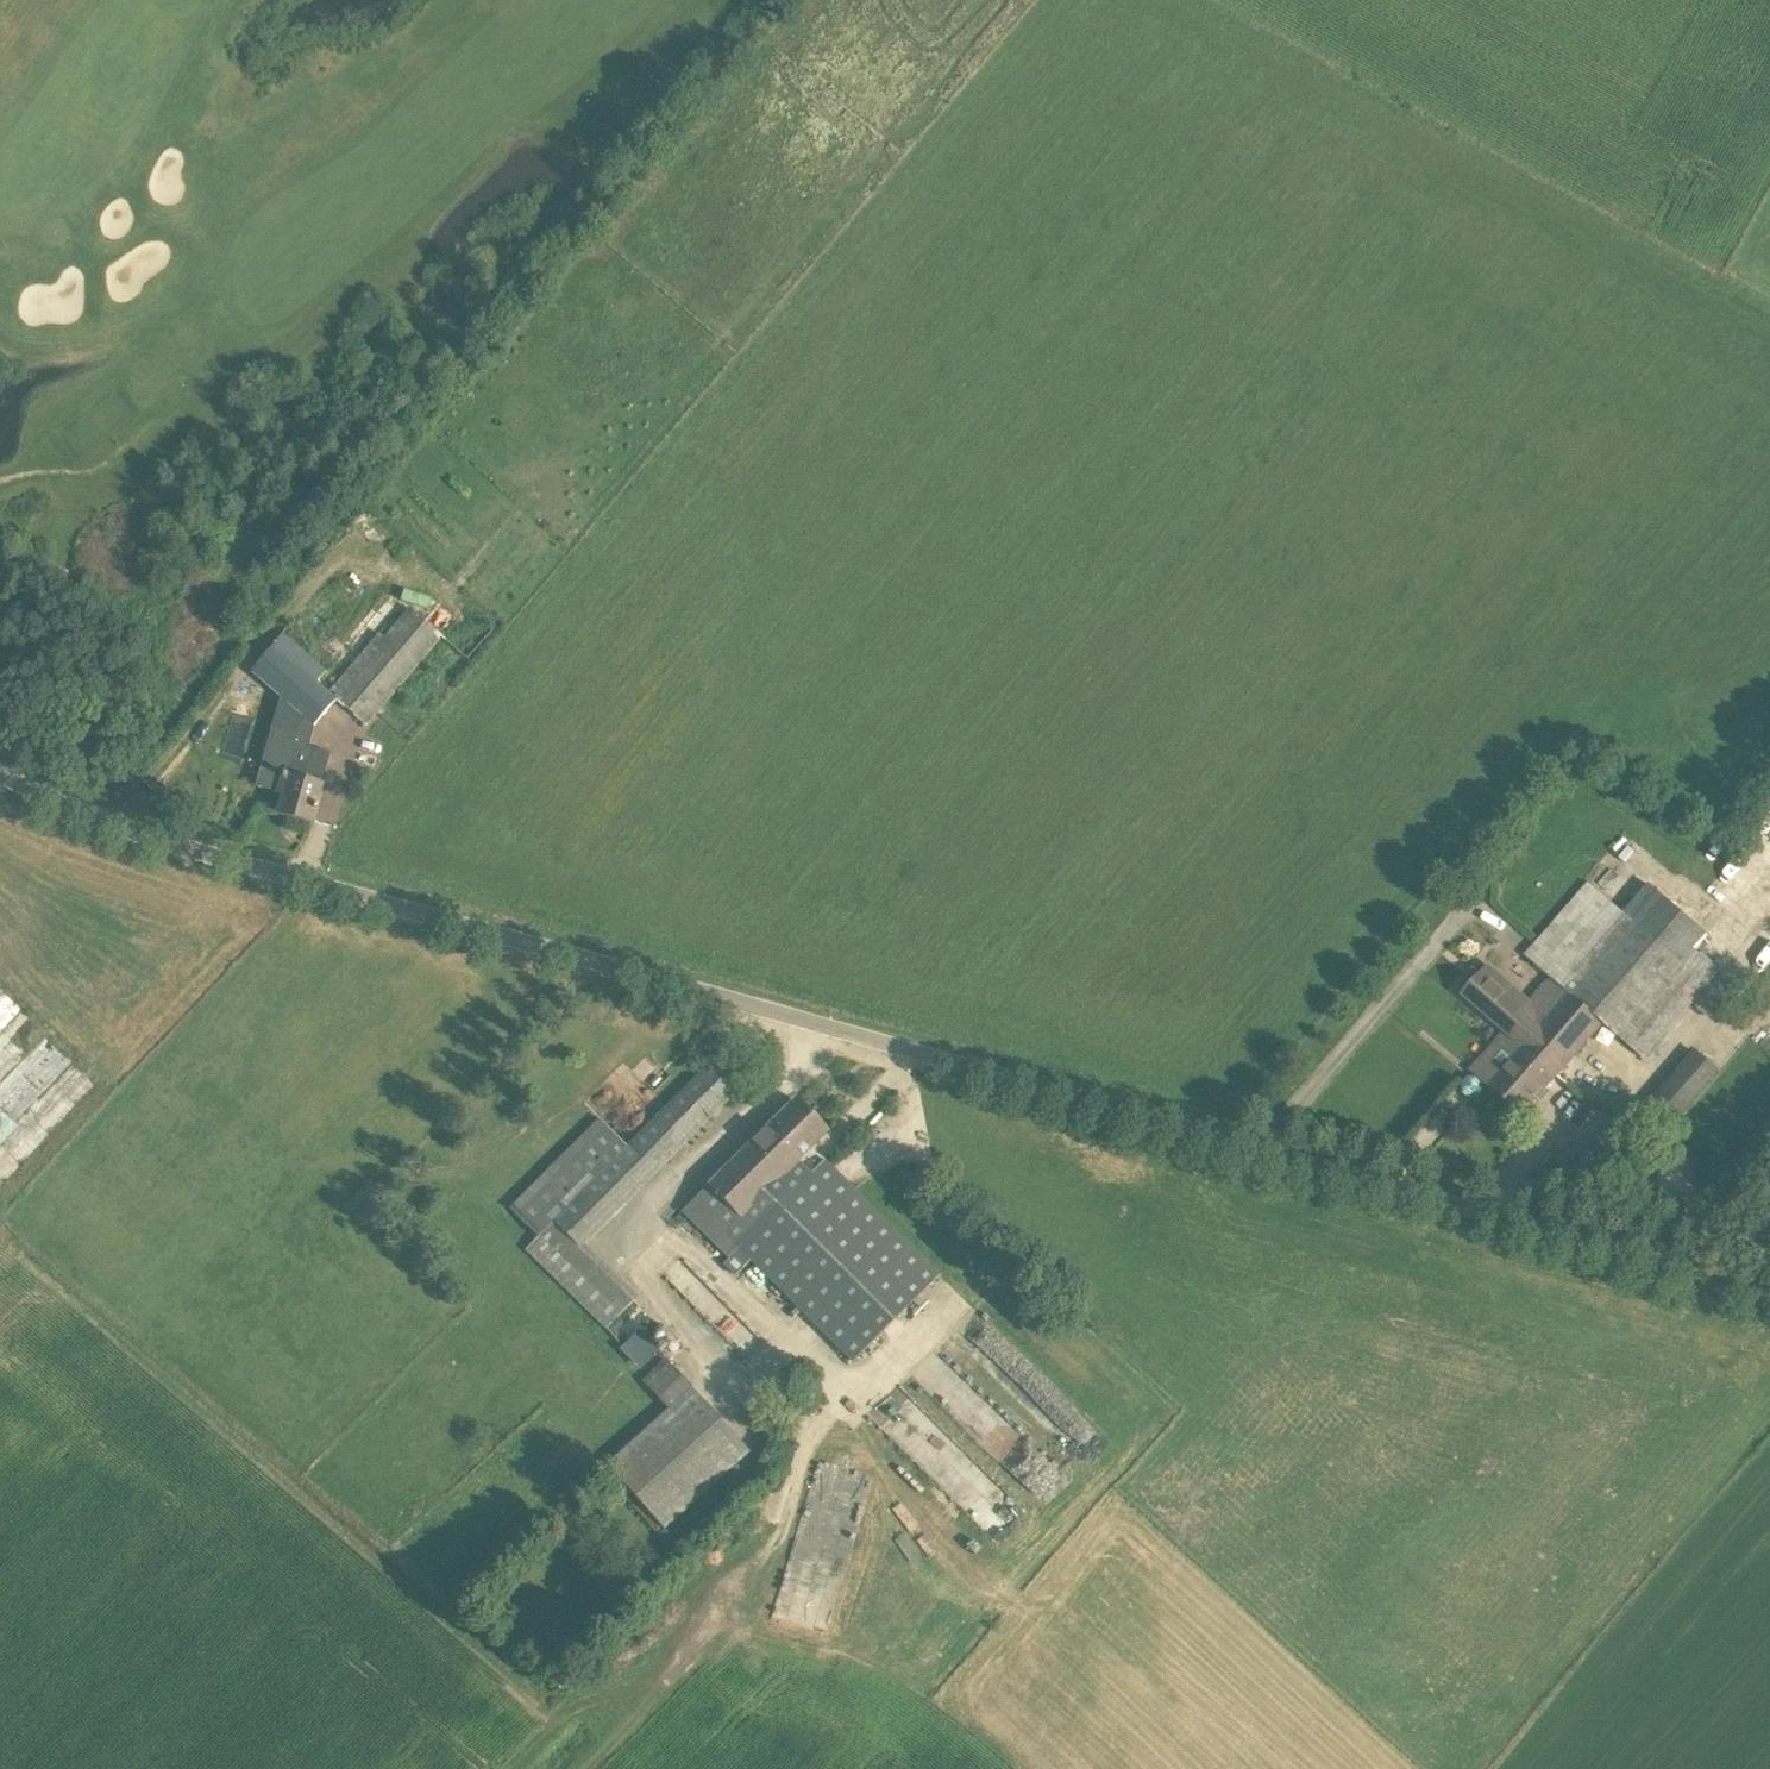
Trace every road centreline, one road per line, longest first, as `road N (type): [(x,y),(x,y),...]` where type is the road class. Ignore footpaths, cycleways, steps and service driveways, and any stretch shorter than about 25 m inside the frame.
road 1 (unclassified): [(1679,1258),(128,824),(0,760)]
road 2 (unclassified): [(1679,1258),(1769,1154)]

